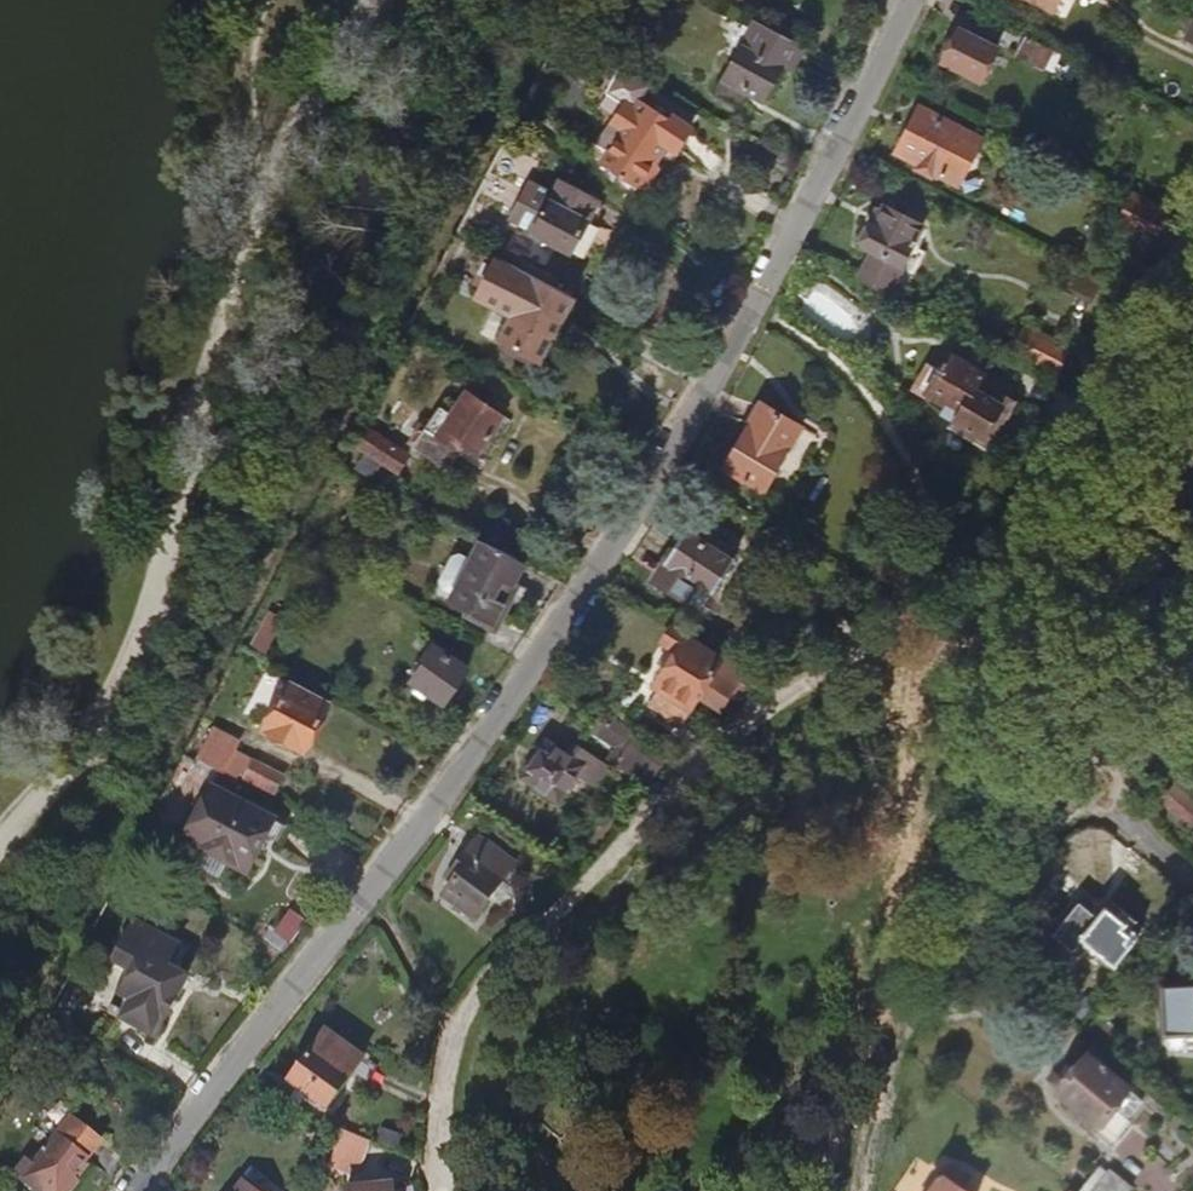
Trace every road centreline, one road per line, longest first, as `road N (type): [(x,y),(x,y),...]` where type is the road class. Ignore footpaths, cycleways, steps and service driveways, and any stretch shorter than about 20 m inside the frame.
road 1 (residential): [(134,1190),(367,897),(511,697),(656,473),(914,0)]

